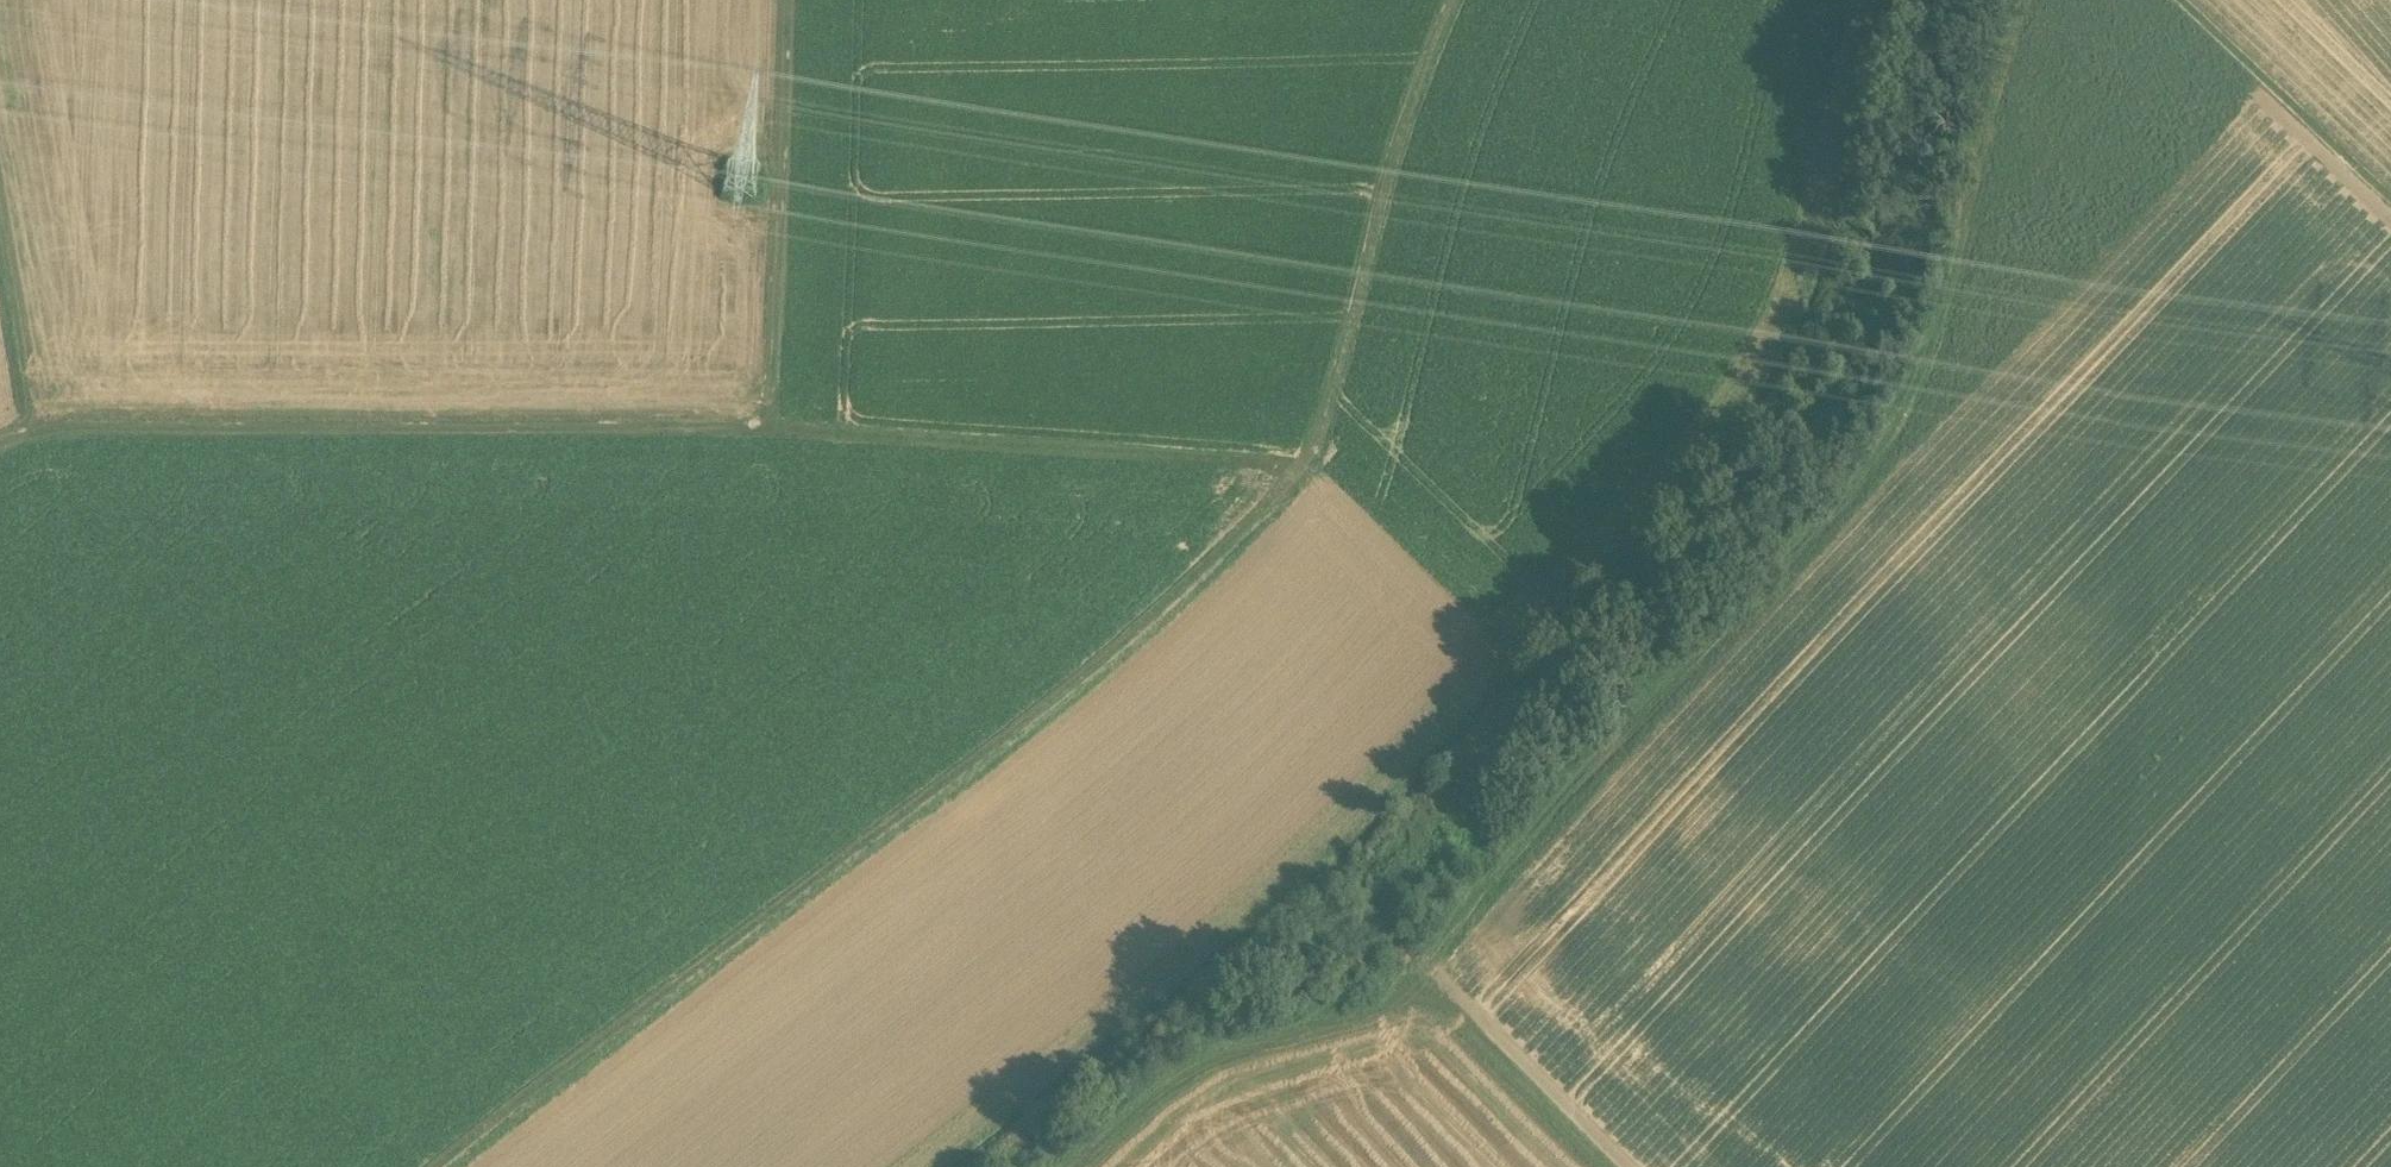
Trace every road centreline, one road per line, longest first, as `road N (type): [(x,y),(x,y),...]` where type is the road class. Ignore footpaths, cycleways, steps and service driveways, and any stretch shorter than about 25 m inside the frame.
road 1 (track): [(1457,0),(1391,168),(1320,443),(1308,464),(971,765),(449,1166)]
road 2 (track): [(1066,1166),(1188,1059),(1411,953),(1604,759),(1867,473),(1938,341),(2027,0)]
road 3 (track): [(1308,464),(767,427),(26,433),(0,447)]
road 4 (track): [(767,427),(787,0)]
road 5 (track): [(1401,959),(1612,1166)]
road 6 (track): [(2189,0),(2390,188)]
road 7 (track): [(0,263),(26,433)]
road 8 (track): [(1308,849),(1411,953)]

